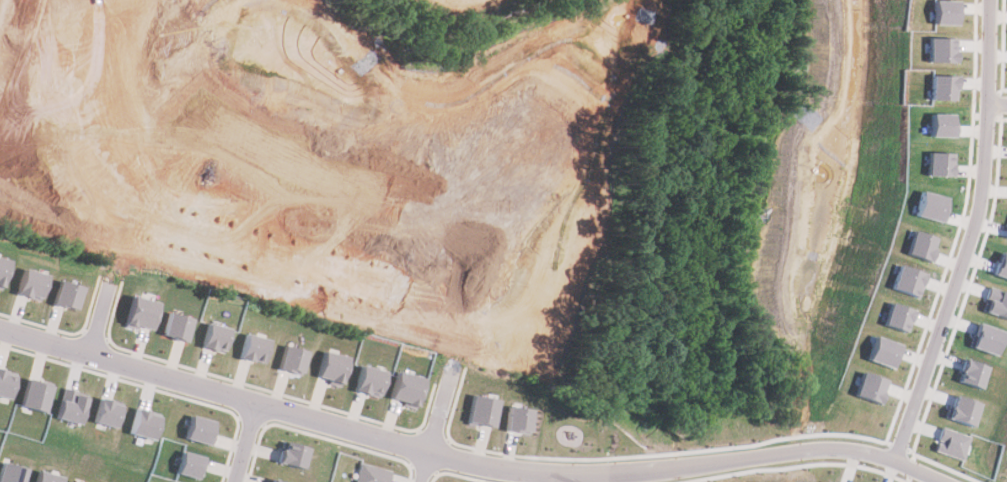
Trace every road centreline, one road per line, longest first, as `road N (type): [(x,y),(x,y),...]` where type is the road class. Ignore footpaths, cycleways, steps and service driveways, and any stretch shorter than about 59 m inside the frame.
road 1 (residential): [(0,332),(466,465),(585,475),(852,448),(957,481)]
road 2 (residential): [(124,0),(110,43),(106,113),(144,163),(479,260)]
road 3 (residential): [(896,458),(986,201),(994,0)]
road 4 (residential): [(479,260),(502,113),(500,0)]
road 5 (residential): [(421,481),(479,260)]
road 6 (residential): [(91,357),(144,163)]

